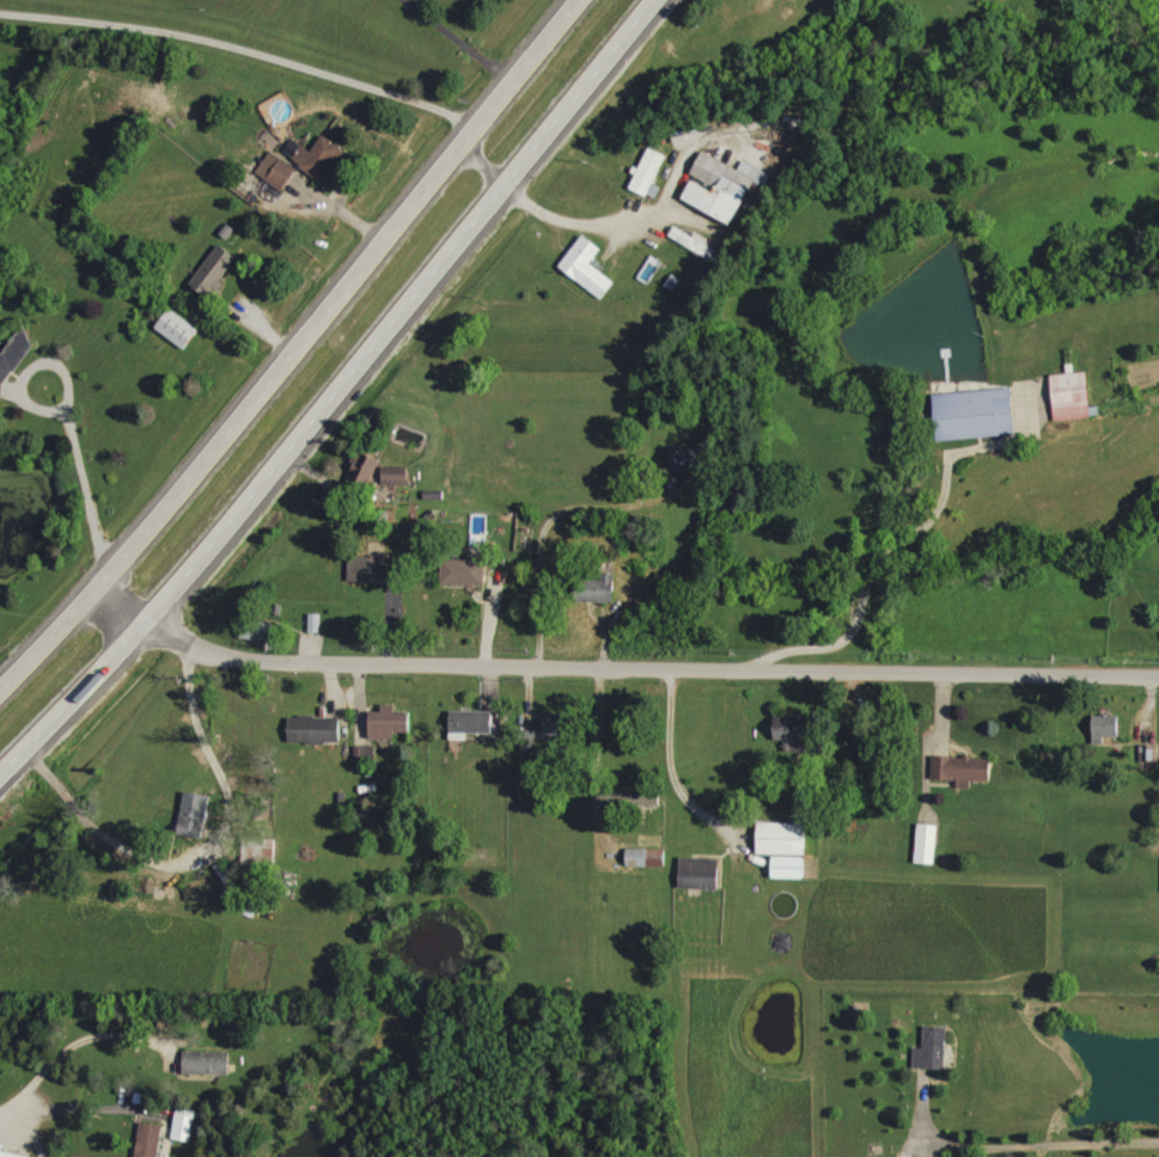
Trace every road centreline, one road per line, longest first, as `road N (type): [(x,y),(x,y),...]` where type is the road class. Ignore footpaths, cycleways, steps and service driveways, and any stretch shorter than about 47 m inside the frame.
road 1 (residential): [(1158,677),(230,656),(145,625),(116,600),(109,569)]
road 2 (primary): [(0,773),(145,625),(658,0)]
road 3 (primary): [(582,0),(109,569),(0,688)]
road 4 (residential): [(1158,1142),(948,1149),(928,1132),(916,1092)]

